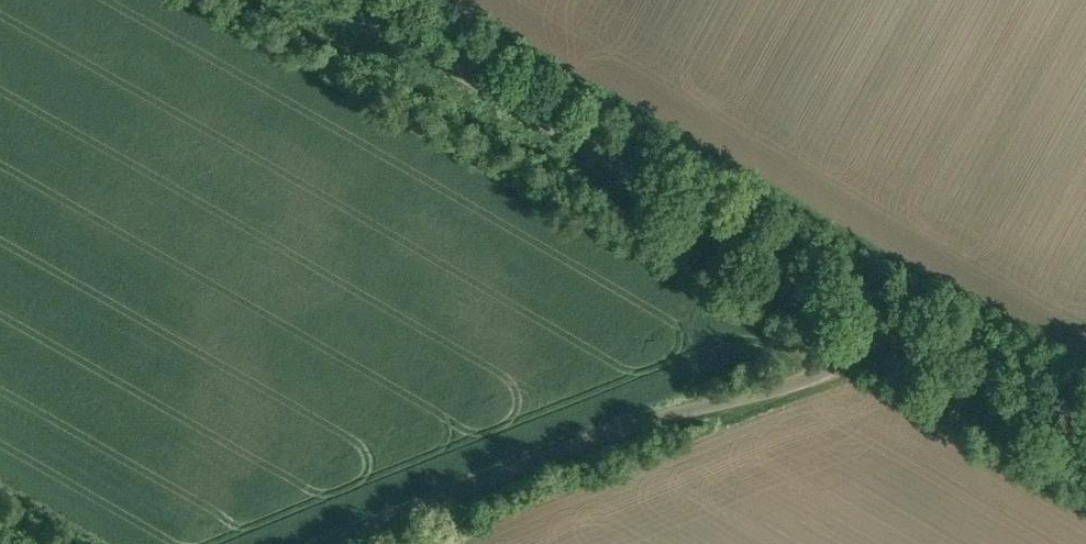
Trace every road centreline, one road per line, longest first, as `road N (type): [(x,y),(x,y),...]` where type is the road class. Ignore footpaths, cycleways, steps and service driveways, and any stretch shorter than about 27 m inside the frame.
road 1 (residential): [(353,0),(910,326)]
road 2 (unclassified): [(334,543),(615,433),(816,381),(910,326)]
road 3 (residential): [(910,326),(1085,430)]

